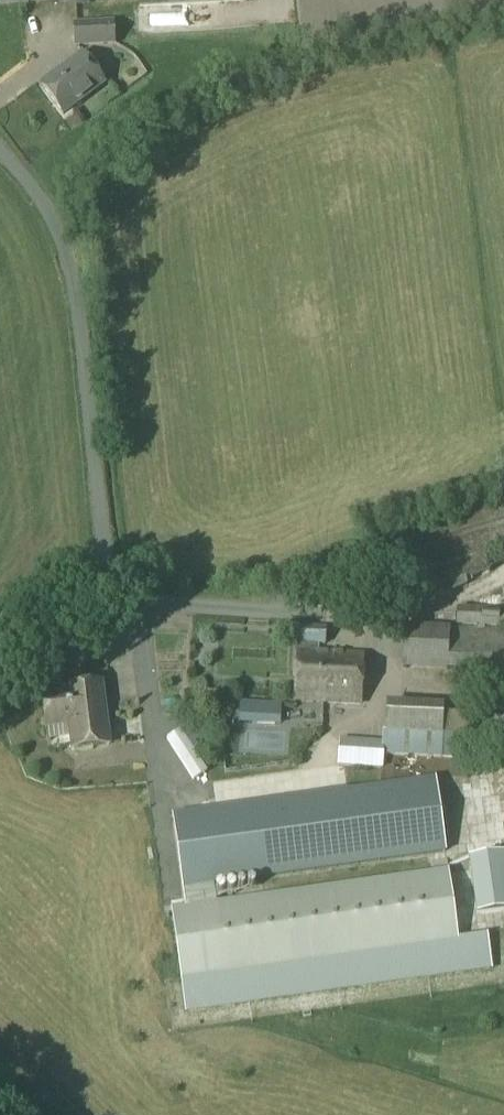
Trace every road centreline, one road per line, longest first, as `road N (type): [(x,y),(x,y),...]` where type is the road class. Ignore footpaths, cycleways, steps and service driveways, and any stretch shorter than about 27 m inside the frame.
road 1 (unclassified): [(0,680),(100,608),(106,579),(69,279),(55,227),(0,152)]

